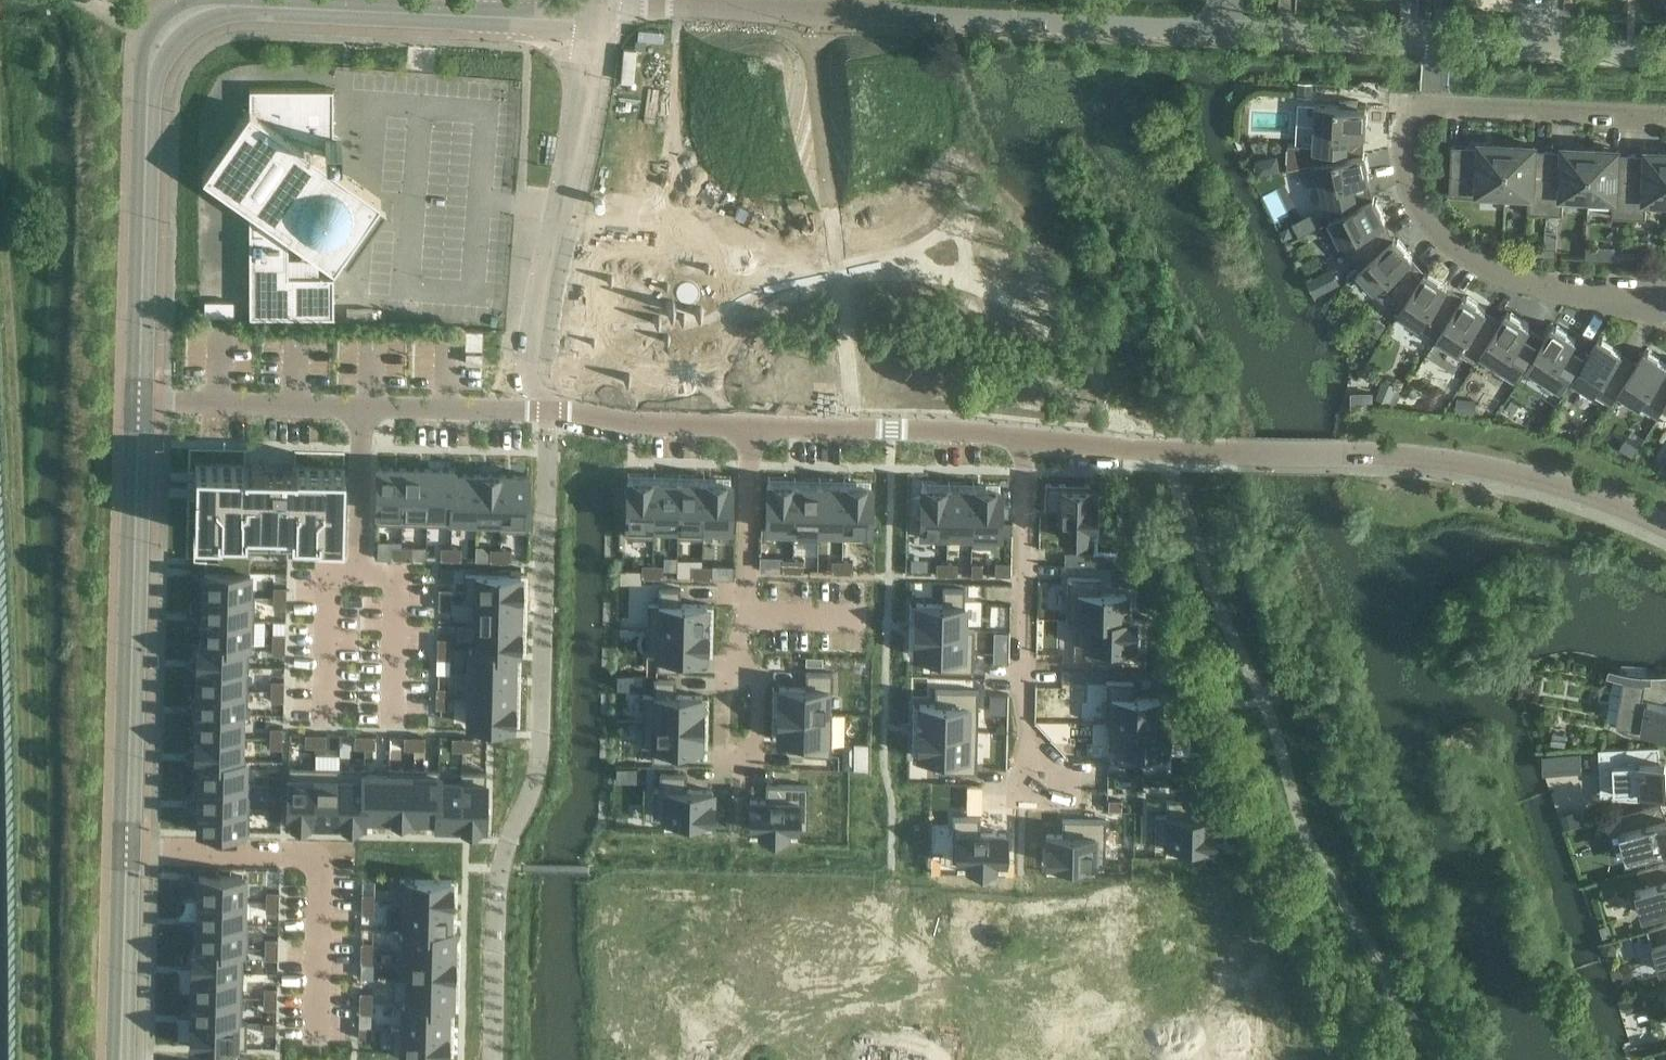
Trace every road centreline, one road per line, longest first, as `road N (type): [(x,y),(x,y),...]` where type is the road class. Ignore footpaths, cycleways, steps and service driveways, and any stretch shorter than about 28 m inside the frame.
road 1 (residential): [(598,14),(808,11),(1437,39)]
road 2 (tertiary): [(142,402),(148,79),(167,25),(216,5),(598,14)]
road 3 (tertiary): [(120,1059),(142,402)]
road 4 (residential): [(142,402),(546,410),(749,425)]
road 5 (residential): [(1665,295),(1538,285),(1450,245),(1417,208),(1397,141),(1403,122),(1435,107)]
road 6 (residential): [(1026,441),(1367,458)]
road 7 (residential): [(1665,532),(1479,472),(1367,458)]
road 8 (residential): [(1026,441),(1025,736)]
road 9 (residential): [(749,425),(1026,441)]
road 10 (residential): [(749,425),(746,618),(738,639),(744,673)]
road 11 (residential): [(1435,107),(1665,118)]
road 12 (residential): [(1437,39),(1665,50)]
road 13 (residential): [(744,673),(725,674),(722,762),(756,762),(758,678)]
road 14 (residential): [(1025,736),(1025,798),(1071,800),(1063,774)]

